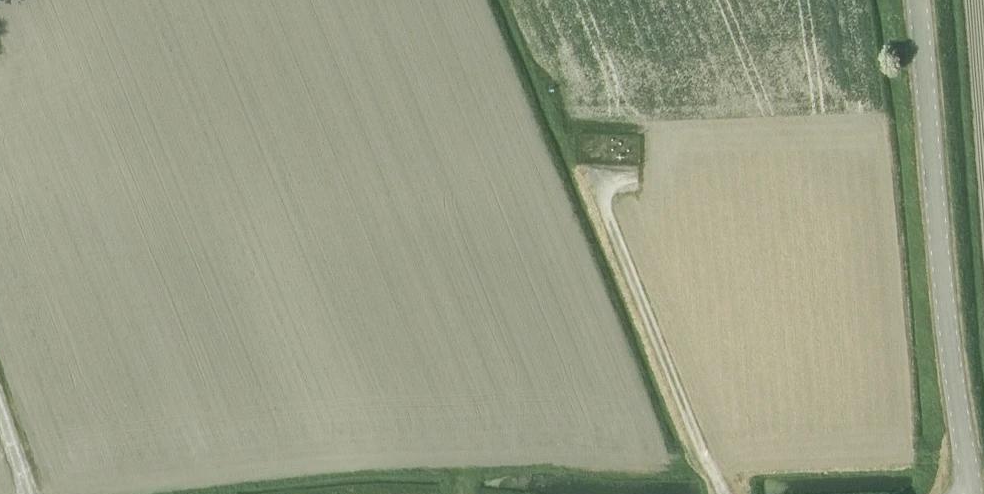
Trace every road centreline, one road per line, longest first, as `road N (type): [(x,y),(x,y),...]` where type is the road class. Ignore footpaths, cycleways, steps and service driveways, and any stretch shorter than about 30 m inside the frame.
road 1 (tertiary): [(973,493),(917,0)]

